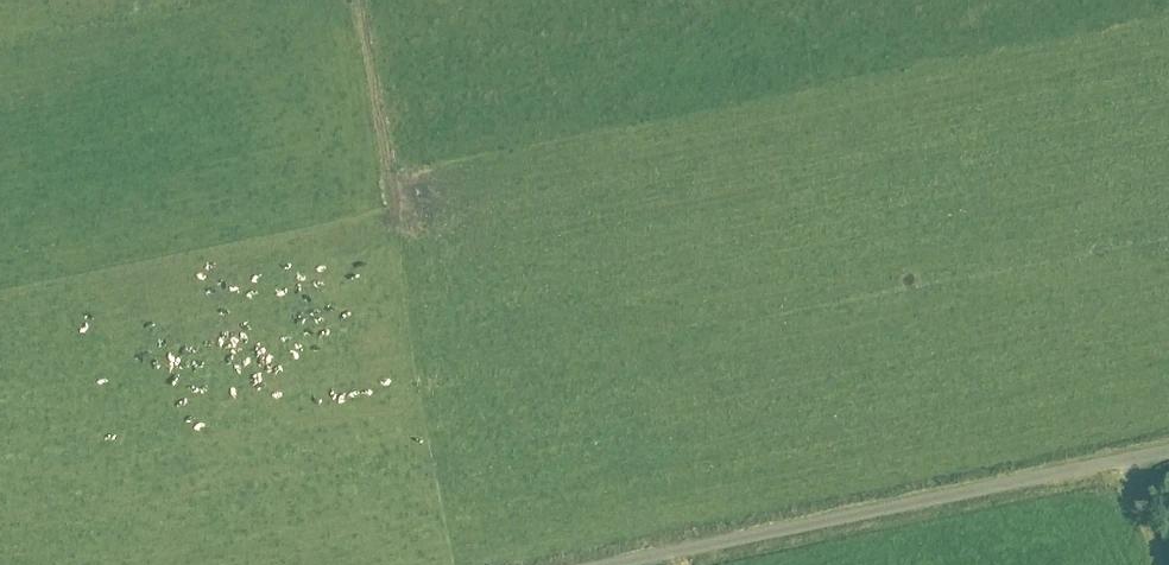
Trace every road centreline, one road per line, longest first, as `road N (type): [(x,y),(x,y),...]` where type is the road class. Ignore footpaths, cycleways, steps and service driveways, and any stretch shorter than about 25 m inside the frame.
road 1 (unclassified): [(588,564),(1168,448)]

